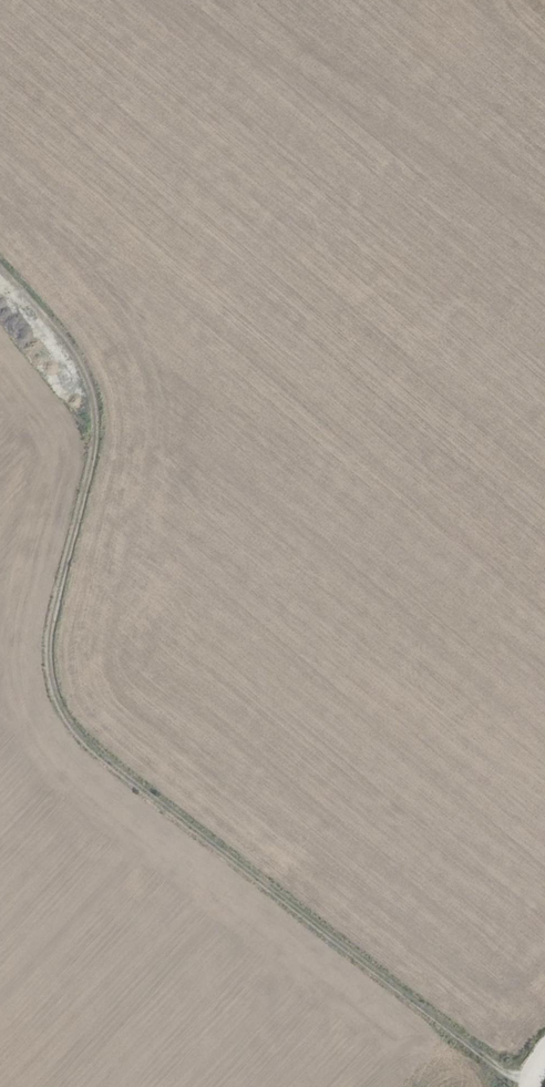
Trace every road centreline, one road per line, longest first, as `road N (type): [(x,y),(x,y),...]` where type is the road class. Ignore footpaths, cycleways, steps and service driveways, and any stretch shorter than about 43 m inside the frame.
road 1 (track): [(0,270),(76,357),(96,411),(92,458),(51,628),(54,689),(69,722),(124,774),(528,1085)]

